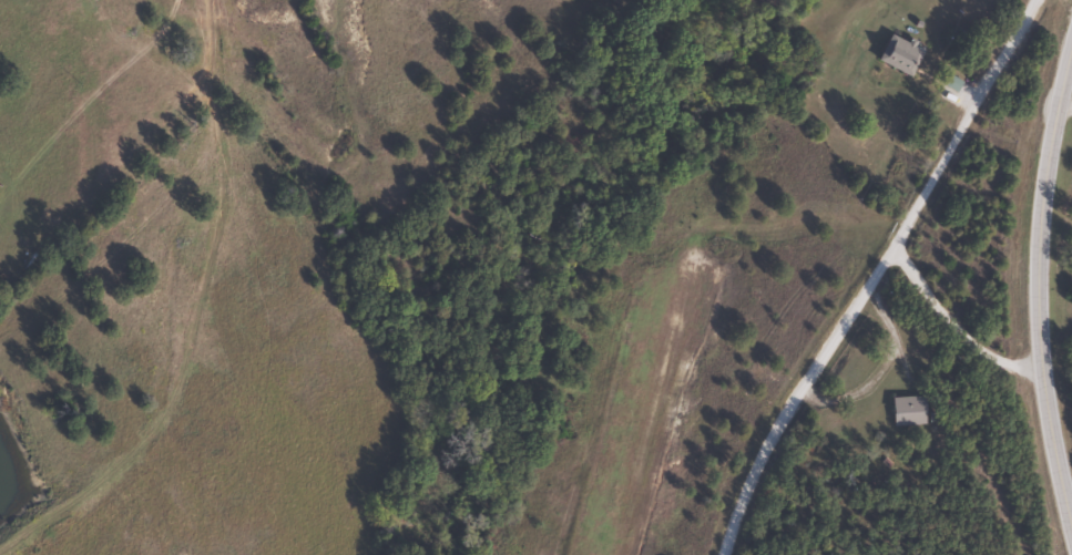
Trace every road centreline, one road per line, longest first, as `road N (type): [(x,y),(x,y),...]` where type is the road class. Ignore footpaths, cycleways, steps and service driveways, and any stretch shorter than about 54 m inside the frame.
road 1 (residential): [(702,554),(805,347),(1037,0)]
road 2 (secondary): [(1071,50),(1047,171),(1037,276),(1040,347),(1071,523)]

